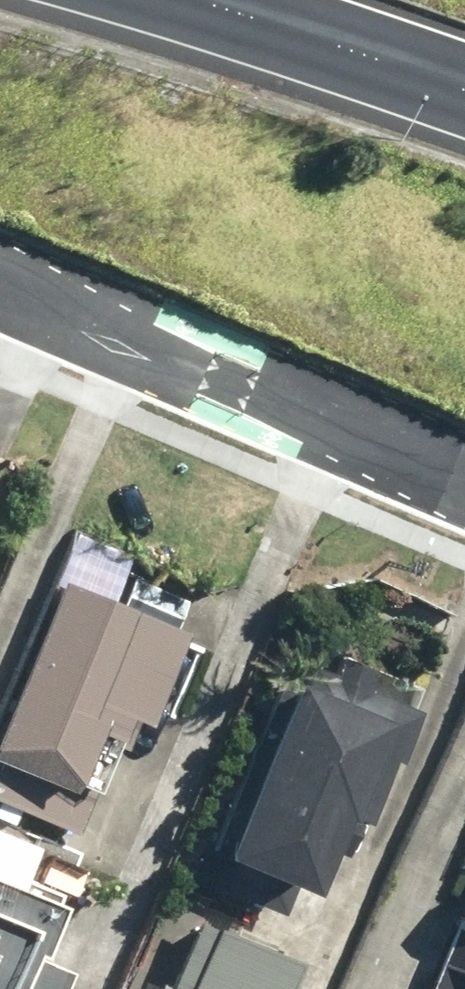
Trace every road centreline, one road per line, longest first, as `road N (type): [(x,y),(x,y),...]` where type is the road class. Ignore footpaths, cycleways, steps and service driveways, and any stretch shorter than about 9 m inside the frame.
road 1 (residential): [(464,477),(0,281)]
road 2 (motorway): [(464,95),(179,0)]

